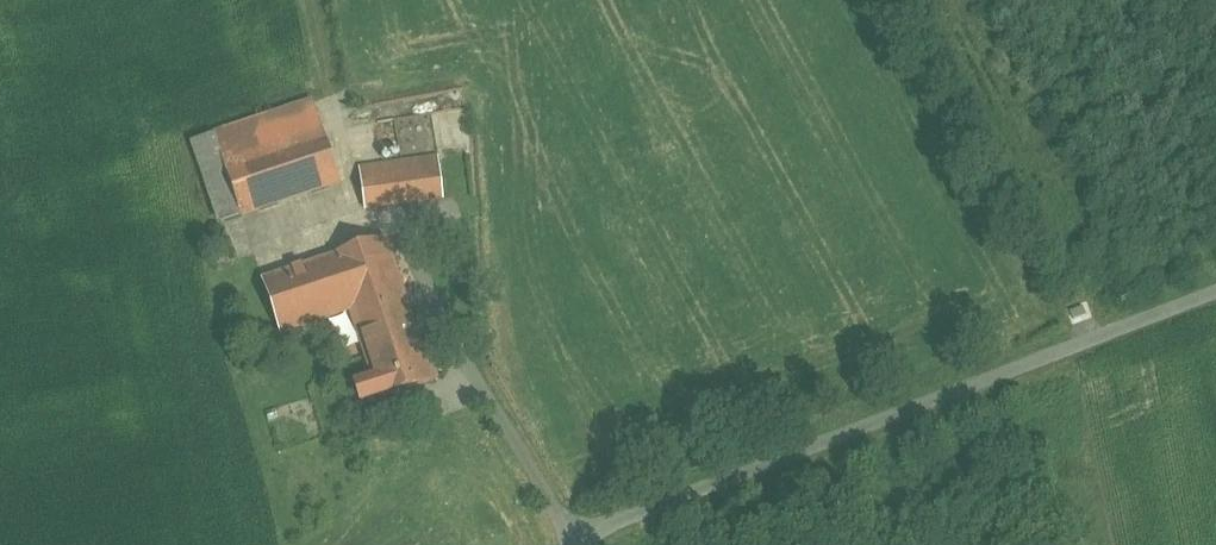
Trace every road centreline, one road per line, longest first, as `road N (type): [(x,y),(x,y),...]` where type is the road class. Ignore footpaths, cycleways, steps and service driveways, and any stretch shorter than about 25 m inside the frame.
road 1 (unclassified): [(581,541),(1215,292)]
road 2 (track): [(581,541),(1215,297)]
road 3 (unclassified): [(581,541),(479,377)]

